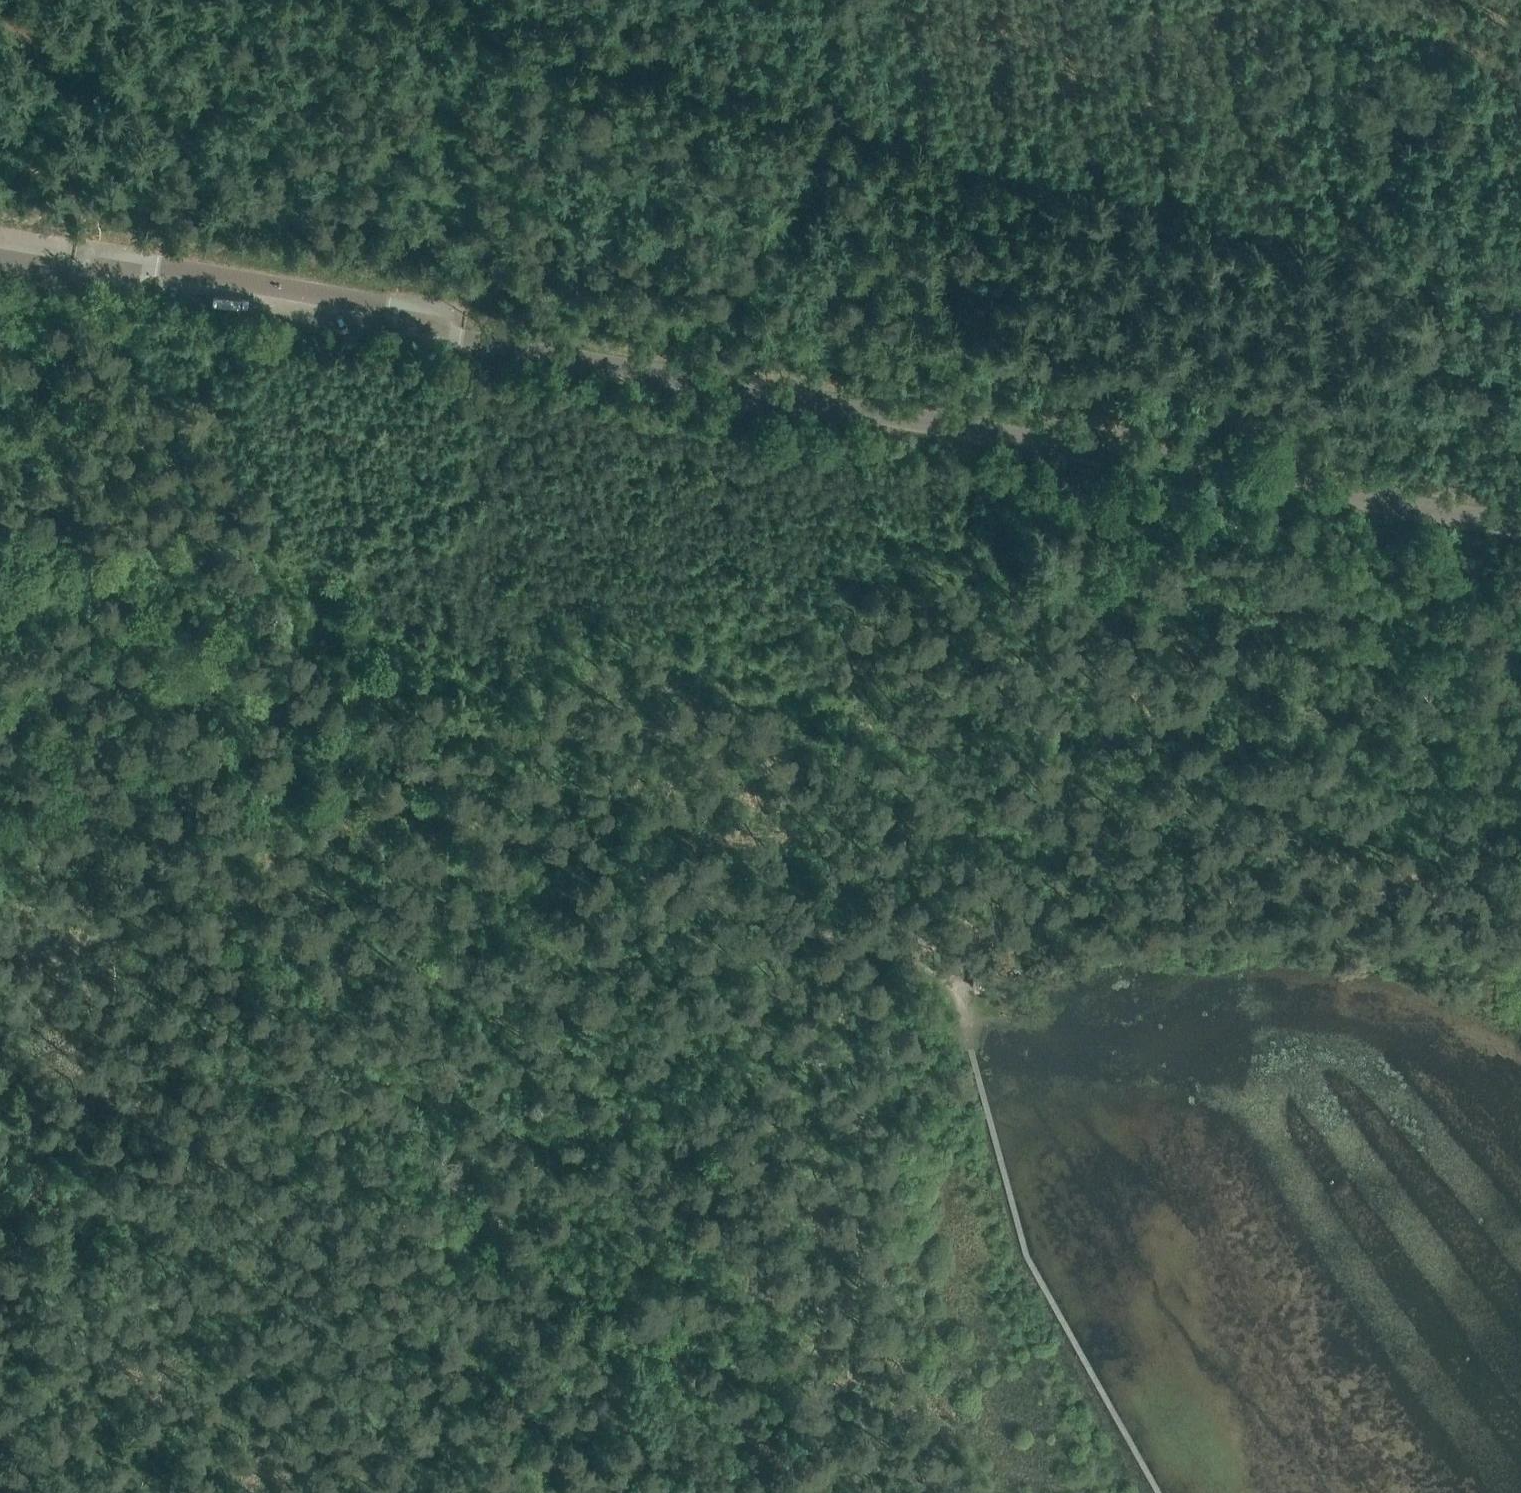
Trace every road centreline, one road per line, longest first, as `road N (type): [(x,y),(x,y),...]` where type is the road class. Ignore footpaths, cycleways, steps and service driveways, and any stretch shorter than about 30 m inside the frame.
road 1 (tertiary): [(1520,520),(480,339),(484,314),(178,260),(173,284),(0,253)]

